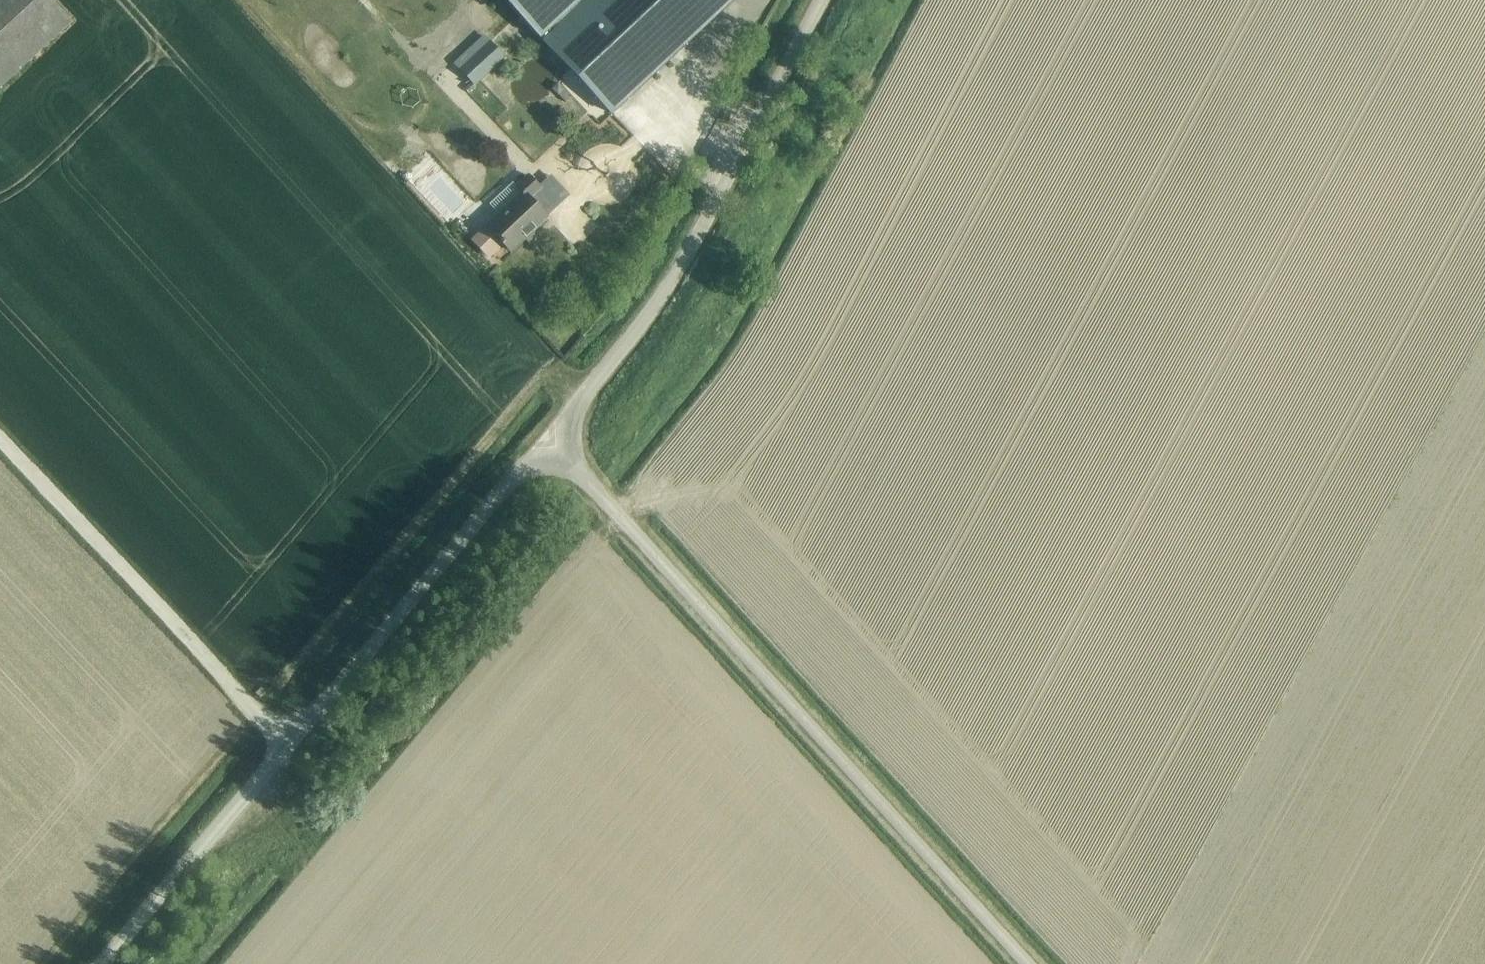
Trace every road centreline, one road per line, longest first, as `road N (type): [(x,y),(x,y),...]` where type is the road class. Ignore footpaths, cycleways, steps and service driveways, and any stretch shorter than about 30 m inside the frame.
road 1 (unclassified): [(1025,963),(545,441)]
road 2 (unclassified): [(545,441),(102,963)]
road 3 (unclassified): [(822,0),(700,235),(628,341),(545,441)]

